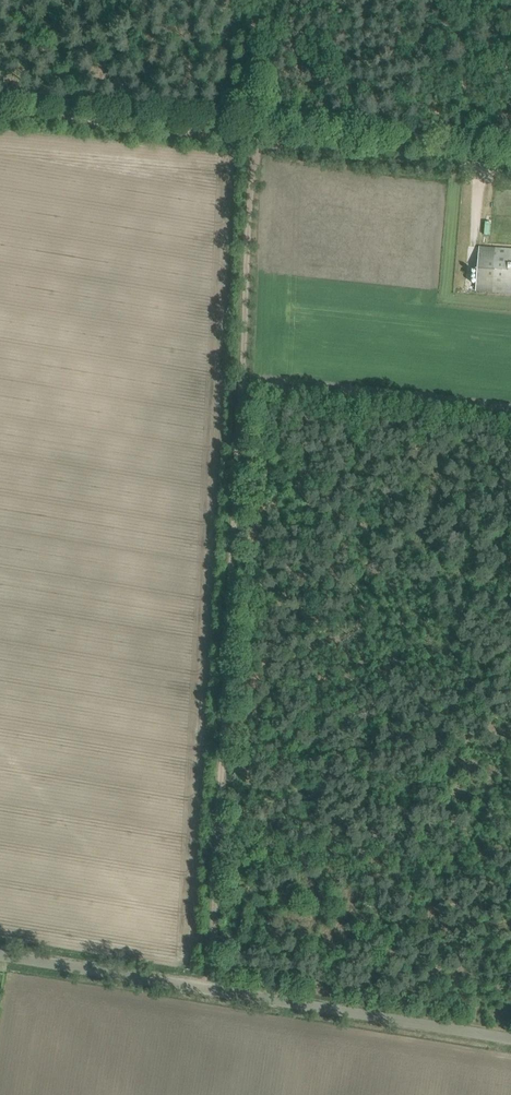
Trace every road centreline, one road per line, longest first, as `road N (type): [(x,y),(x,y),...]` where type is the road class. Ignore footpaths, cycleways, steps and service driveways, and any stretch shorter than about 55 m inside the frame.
road 1 (track): [(219,839),(255,142)]
road 2 (unclassified): [(510,1039),(0,955)]
road 3 (track): [(255,142),(0,113)]
road 4 (track): [(255,142),(510,168)]
road 5 (track): [(209,989),(219,839)]
road 6 (track): [(247,140),(249,0)]

